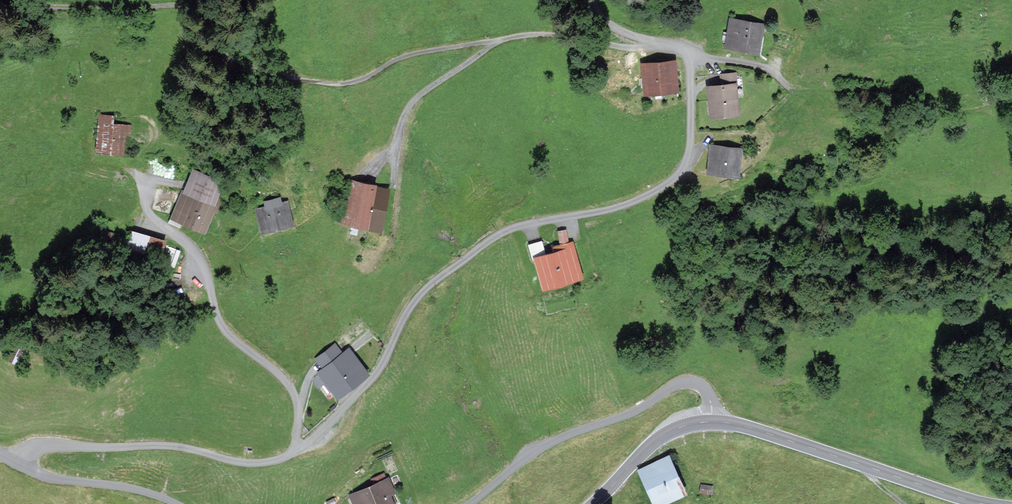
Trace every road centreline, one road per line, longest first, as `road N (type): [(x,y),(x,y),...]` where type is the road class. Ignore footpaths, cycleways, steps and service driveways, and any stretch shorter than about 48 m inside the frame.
road 1 (residential): [(17,466),(26,453),(56,445),(170,446),(245,463),(295,452),(372,379),(422,293),(494,237),(612,212),(679,177),(691,153),(690,54)]
road 2 (unclassified): [(714,421),(706,389),(679,384),(627,415),(551,443),(470,503)]
road 3 (residential): [(672,45),(634,48),(537,35),(492,44)]
road 4 (secondary): [(714,421),(868,467)]
road 5 (unclassified): [(173,503),(17,466)]
road 6 (secondary): [(594,503),(663,435),(714,421)]

